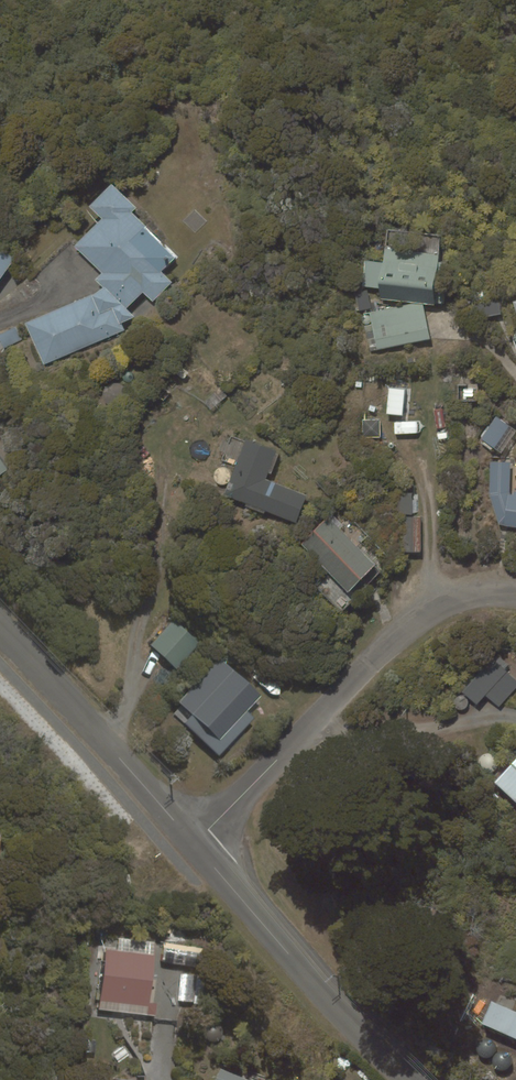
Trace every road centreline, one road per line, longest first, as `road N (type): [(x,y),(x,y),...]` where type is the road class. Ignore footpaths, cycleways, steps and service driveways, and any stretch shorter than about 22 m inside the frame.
road 1 (residential): [(194,843),(405,629),(460,598),(515,597)]
road 2 (residential): [(409,1079),(194,843)]
road 3 (residential): [(194,843),(0,631)]

